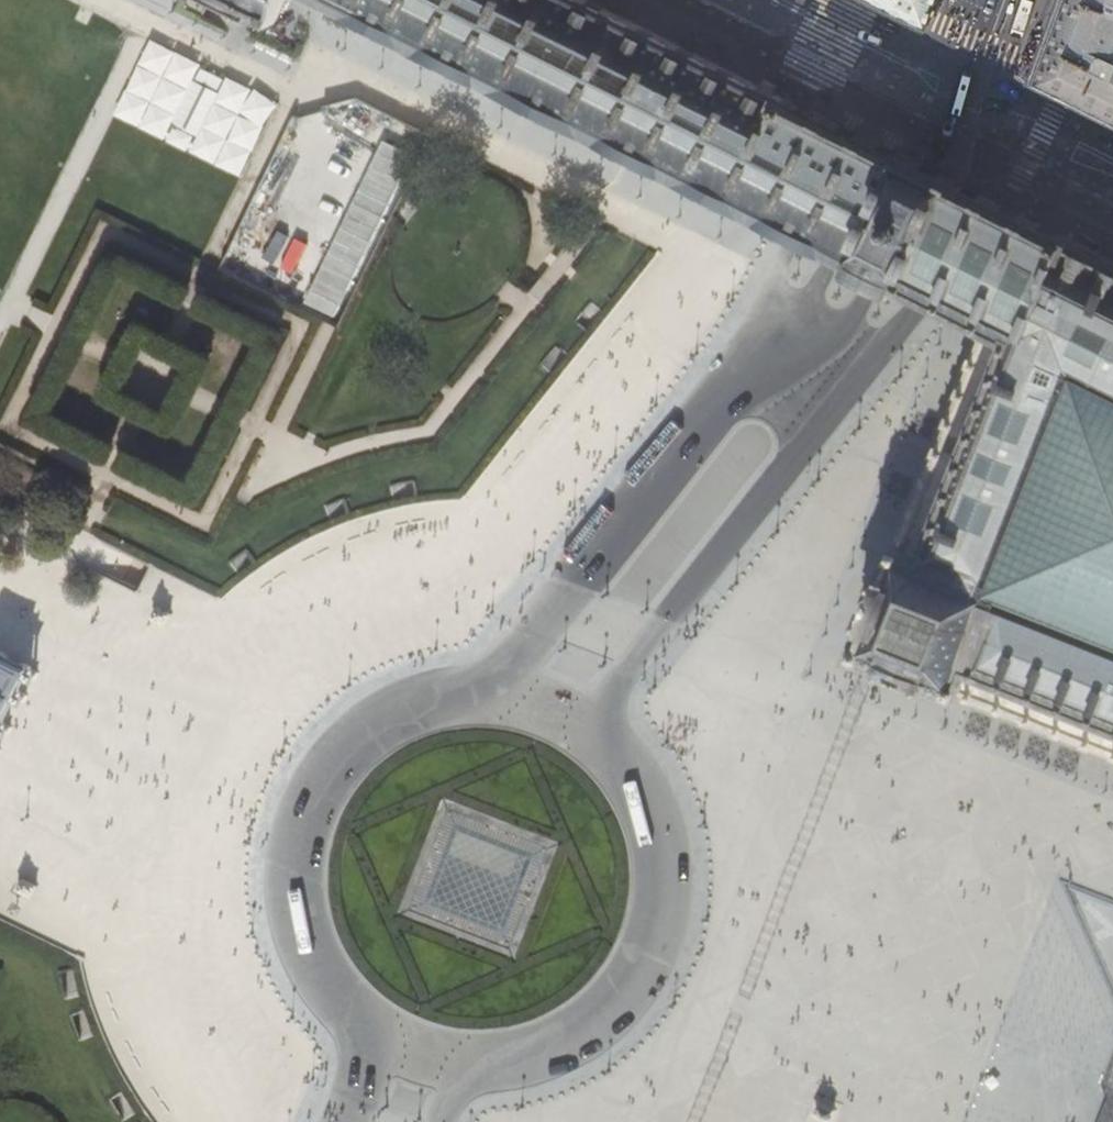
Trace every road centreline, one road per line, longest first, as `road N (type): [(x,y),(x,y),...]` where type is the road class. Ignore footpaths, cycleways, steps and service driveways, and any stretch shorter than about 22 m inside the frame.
road 1 (residential): [(1112,145),(821,0)]

